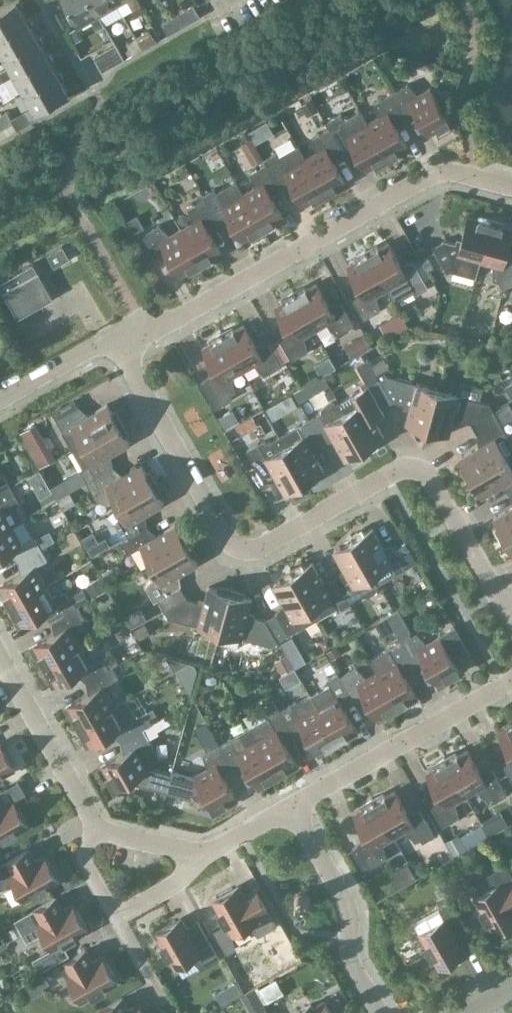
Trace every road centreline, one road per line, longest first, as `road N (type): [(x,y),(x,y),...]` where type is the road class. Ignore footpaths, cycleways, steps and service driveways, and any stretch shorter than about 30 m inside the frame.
road 1 (residential): [(503,607),(423,471),(397,471),(257,547),(234,547),(117,339)]
road 2 (residential): [(511,189),(457,176),(423,181),(151,334),(117,339)]
road 3 (residential): [(292,807),(511,682)]
road 4 (residential): [(380,1012),(351,966),(346,905),(292,807)]
road 5 (residential): [(0,657),(95,824)]
road 6 (residential): [(117,339),(0,405)]

